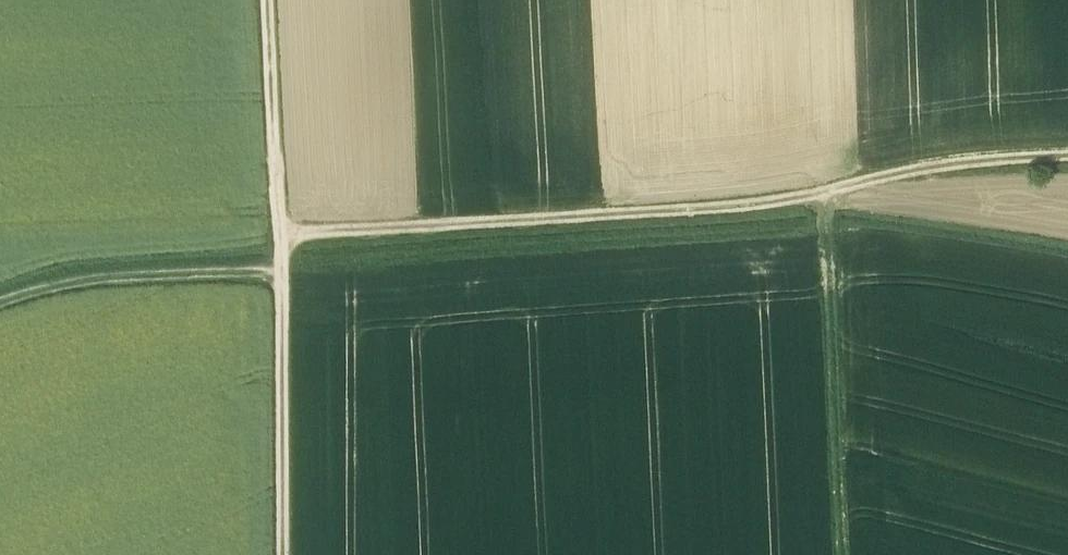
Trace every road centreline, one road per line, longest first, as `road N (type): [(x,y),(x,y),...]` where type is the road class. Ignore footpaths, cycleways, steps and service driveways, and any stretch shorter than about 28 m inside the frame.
road 1 (track): [(1067,154),(894,172),(829,200),(279,236)]
road 2 (track): [(829,200),(842,554)]
road 3 (track): [(279,236),(288,554)]
road 4 (track): [(0,300),(36,286),(280,270)]
road 5 (track): [(268,0),(279,236)]

